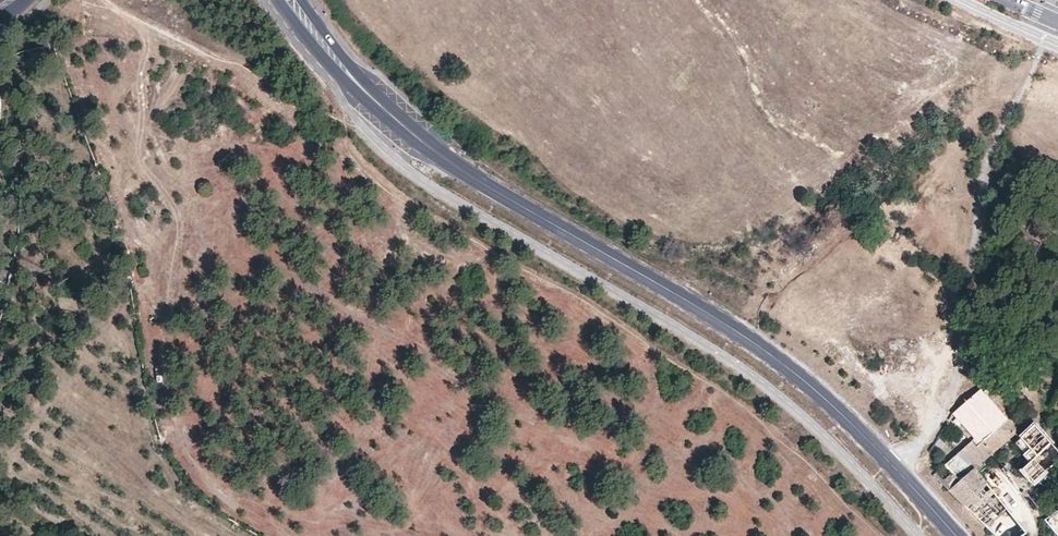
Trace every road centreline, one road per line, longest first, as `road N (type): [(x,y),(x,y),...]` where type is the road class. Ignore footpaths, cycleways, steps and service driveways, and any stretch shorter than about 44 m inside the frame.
road 1 (secondary): [(353,80),(446,160),(749,339),(827,399),(956,535)]
road 2 (track): [(905,476),(965,299)]

